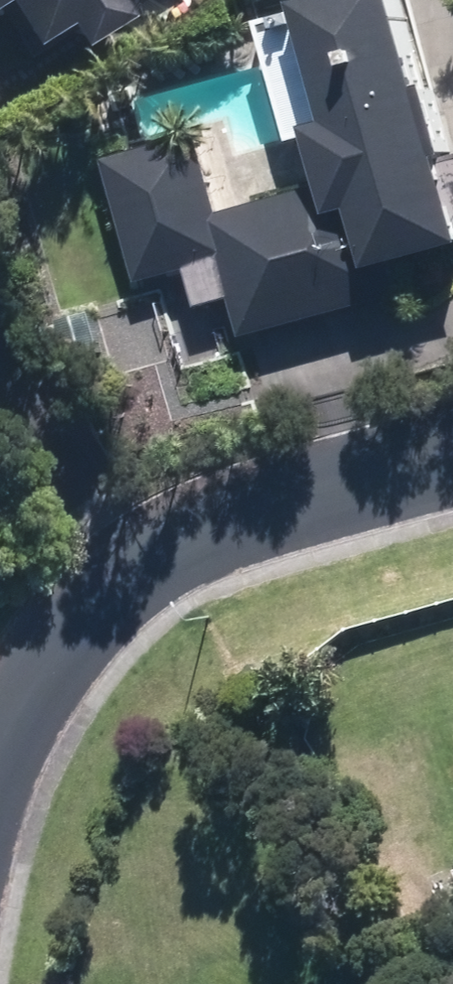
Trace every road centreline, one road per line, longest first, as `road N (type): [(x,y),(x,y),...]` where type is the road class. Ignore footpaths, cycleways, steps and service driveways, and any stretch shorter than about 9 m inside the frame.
road 1 (residential): [(452,463),(266,513),(201,535),(136,571)]
road 2 (residential): [(0,359),(136,571)]
road 3 (residential): [(136,571),(91,610),(41,675),(0,751)]

